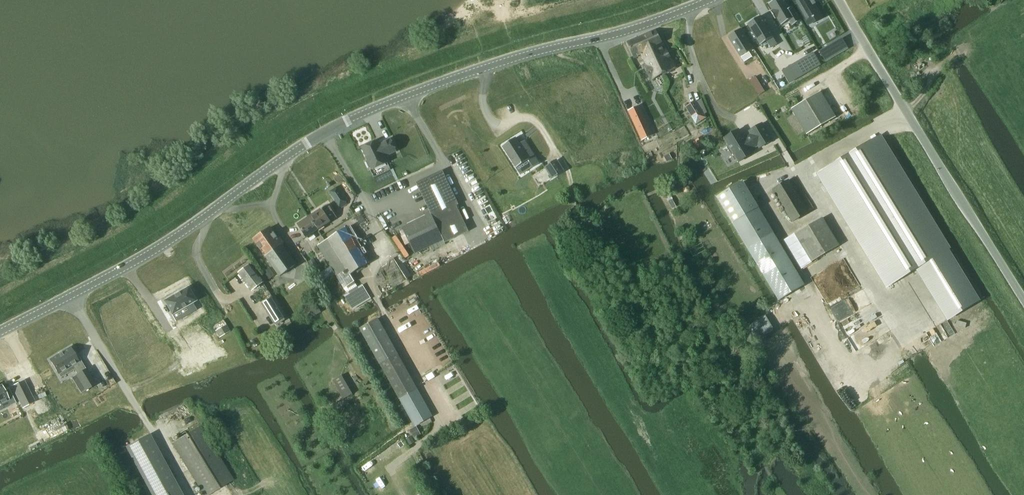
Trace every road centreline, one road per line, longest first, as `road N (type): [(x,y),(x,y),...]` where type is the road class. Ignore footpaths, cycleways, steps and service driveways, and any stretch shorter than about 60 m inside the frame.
road 1 (tertiary): [(0,332),(143,257),(331,128),(450,79),(648,26),(711,0)]
road 2 (unclassified): [(1023,302),(838,0)]

